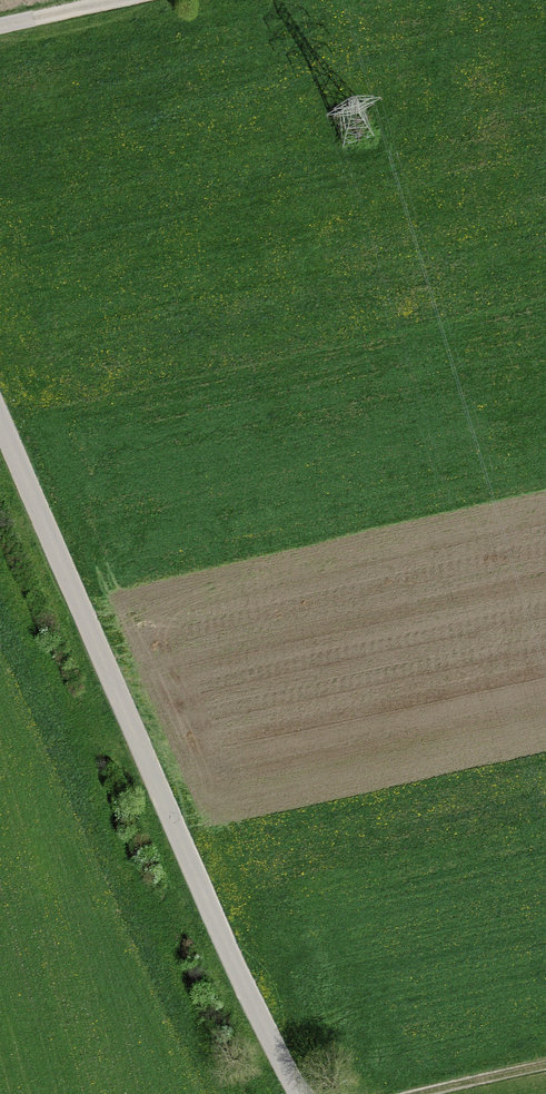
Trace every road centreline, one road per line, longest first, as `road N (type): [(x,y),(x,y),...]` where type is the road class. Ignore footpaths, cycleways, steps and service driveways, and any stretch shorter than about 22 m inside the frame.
road 1 (unclassified): [(0,414),(292,1093)]
road 2 (track): [(124,0),(0,27)]

